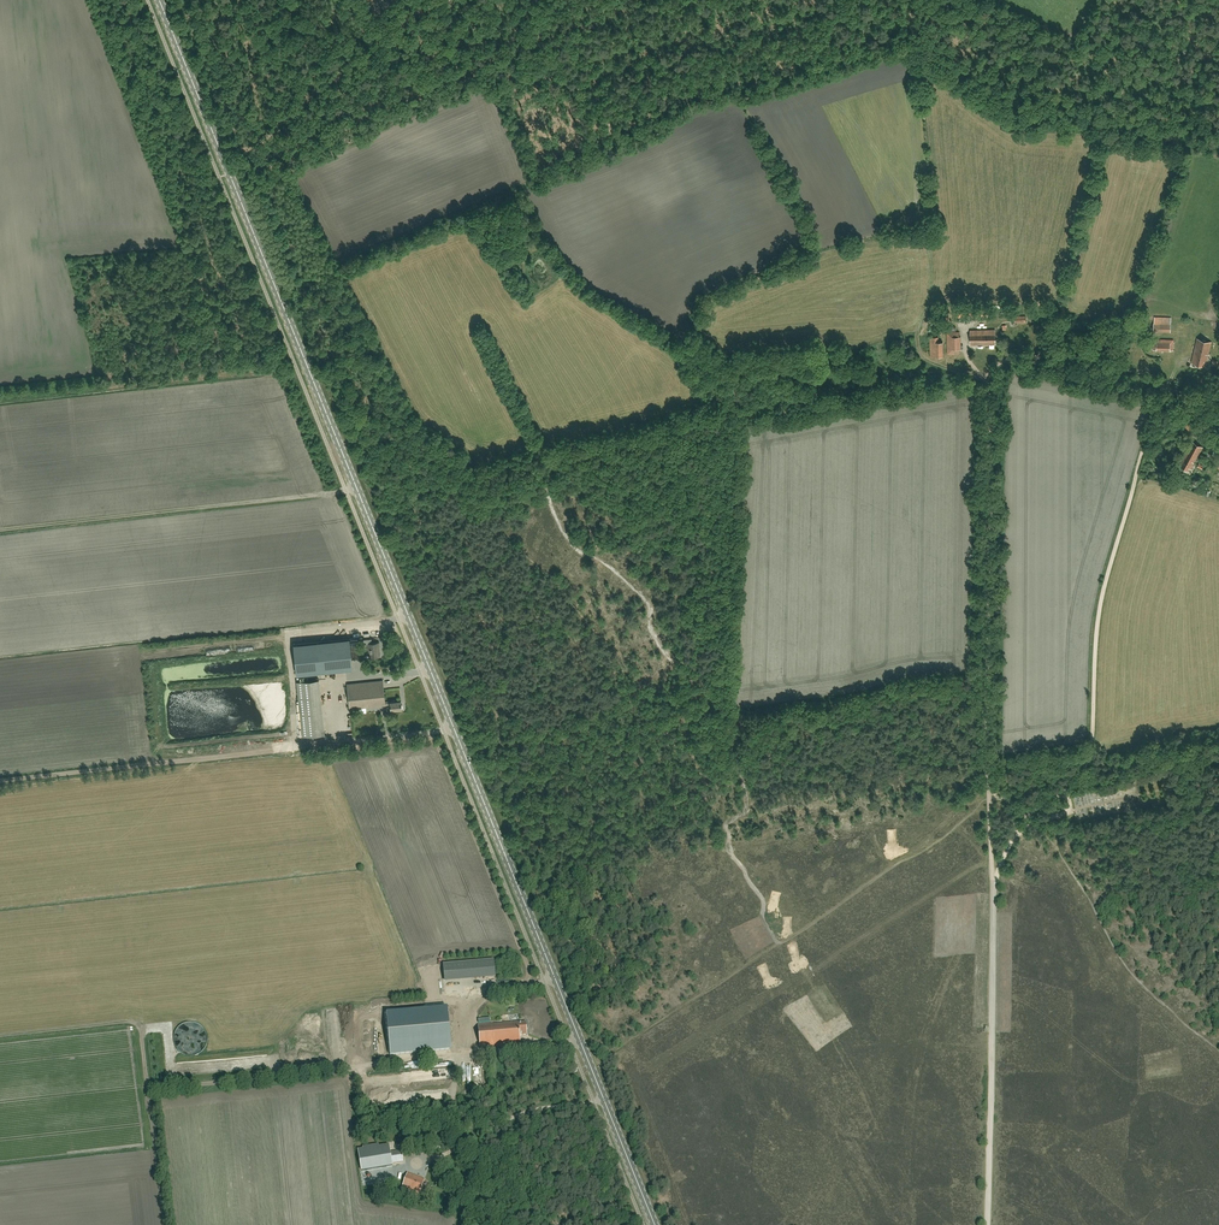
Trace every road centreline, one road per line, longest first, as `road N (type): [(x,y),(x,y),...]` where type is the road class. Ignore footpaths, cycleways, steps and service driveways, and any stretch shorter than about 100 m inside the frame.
road 1 (primary): [(655,1224),(159,0)]
road 2 (track): [(993,886),(989,401),(986,380),(972,366)]
road 3 (track): [(1071,777),(1093,734),(1102,598),(1167,384)]
road 4 (track): [(988,1224),(993,886)]
road 5 (track): [(436,0),(394,22),(265,163),(221,182)]
road 6 (track): [(0,399),(277,373)]
road 7 (track): [(1071,777),(1218,735)]
road 8 (track): [(993,886),(1018,832),(1071,777)]

